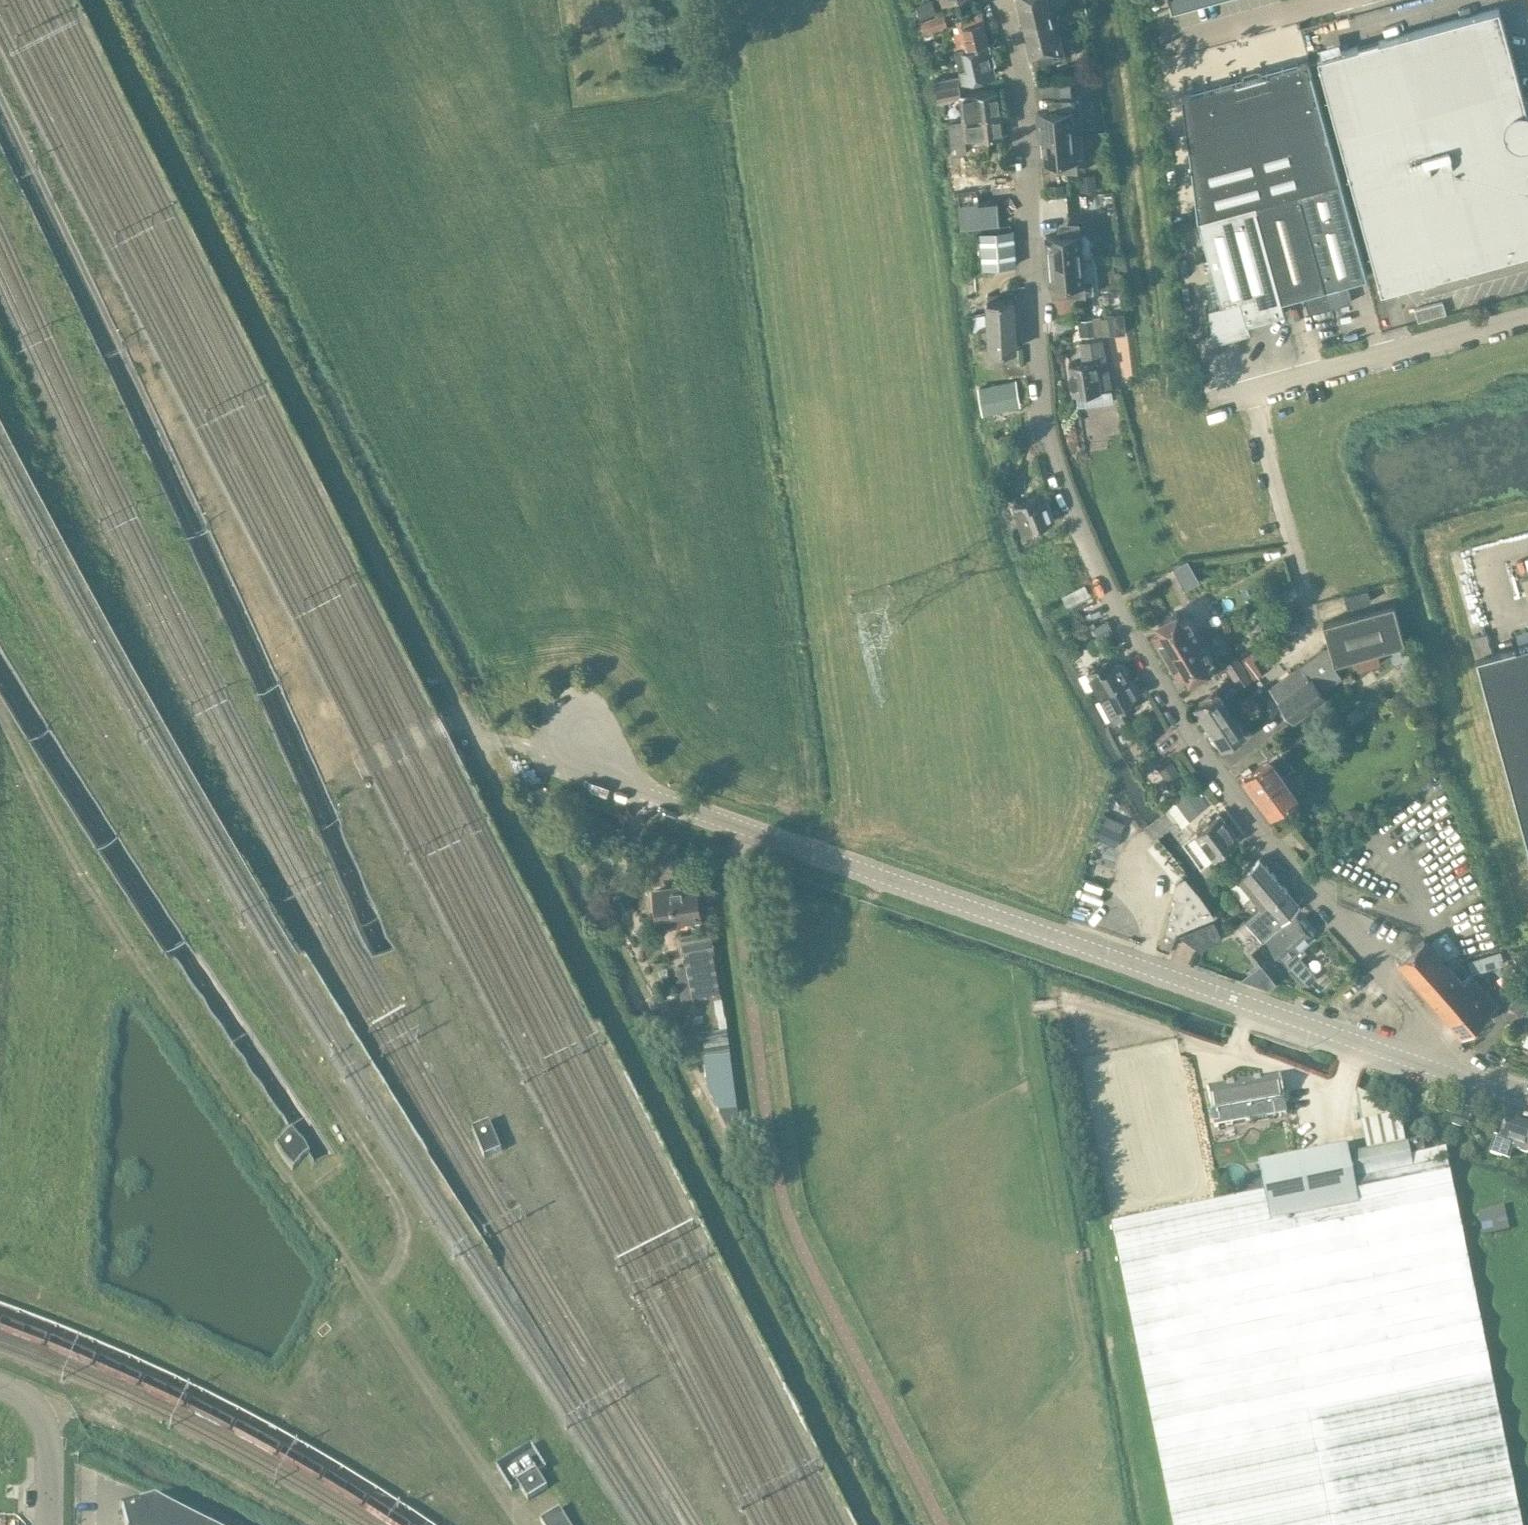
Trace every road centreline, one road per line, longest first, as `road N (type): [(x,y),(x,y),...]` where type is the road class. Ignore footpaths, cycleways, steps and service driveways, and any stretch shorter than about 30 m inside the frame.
road 1 (residential): [(1436,1070),(1433,1031),(1238,802),(1190,731),(1117,606),(1073,506),(1044,416),(1019,64),(998,0)]
road 2 (track): [(0,722),(107,916),(521,1524)]
road 3 (residential): [(1436,1070),(602,781),(577,733)]
road 4 (track): [(484,738),(493,771),(878,1524)]
road 5 (track): [(365,1291),(399,1257),(403,1228),(395,1200),(0,557)]
road 6 (track): [(98,0),(465,717)]
road 7 (track): [(0,1290),(280,1406),(486,1524)]
road 8 (unclassified): [(1208,405),(1527,317)]
road 9 (track): [(312,1524),(98,1413),(76,1410),(44,1425)]
road 10 (unclassified): [(1170,48),(1330,0)]
road 11 (unclassified): [(47,1524),(44,1425),(27,1401),(0,1387)]

